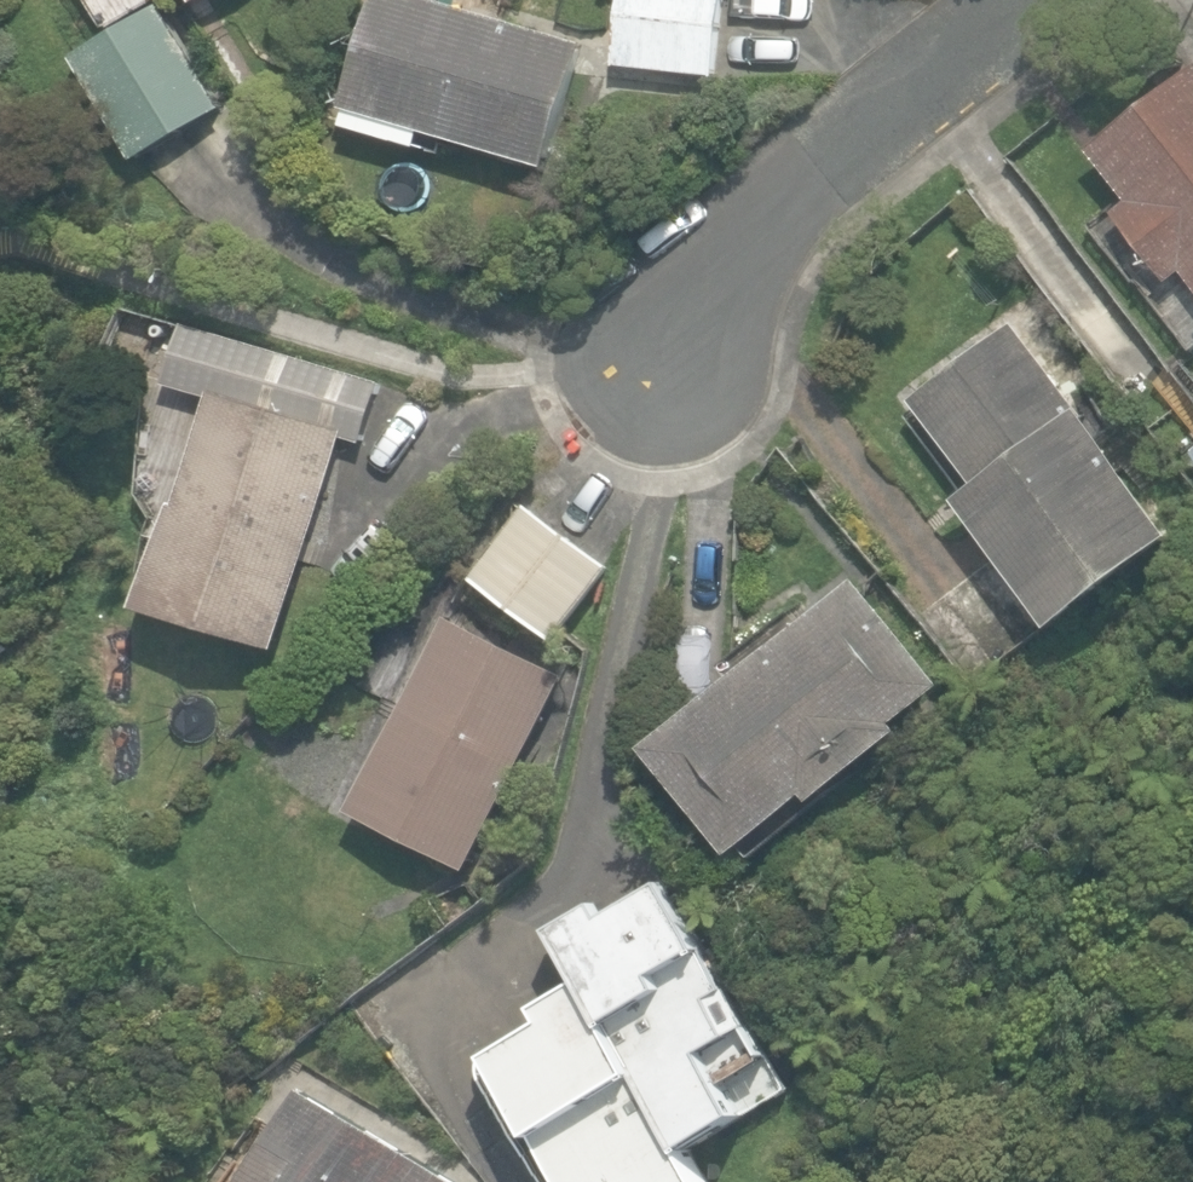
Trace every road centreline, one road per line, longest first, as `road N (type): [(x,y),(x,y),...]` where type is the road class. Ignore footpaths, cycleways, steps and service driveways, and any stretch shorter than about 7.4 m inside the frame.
road 1 (residential): [(1031,0),(719,253),(688,304),(674,361)]

